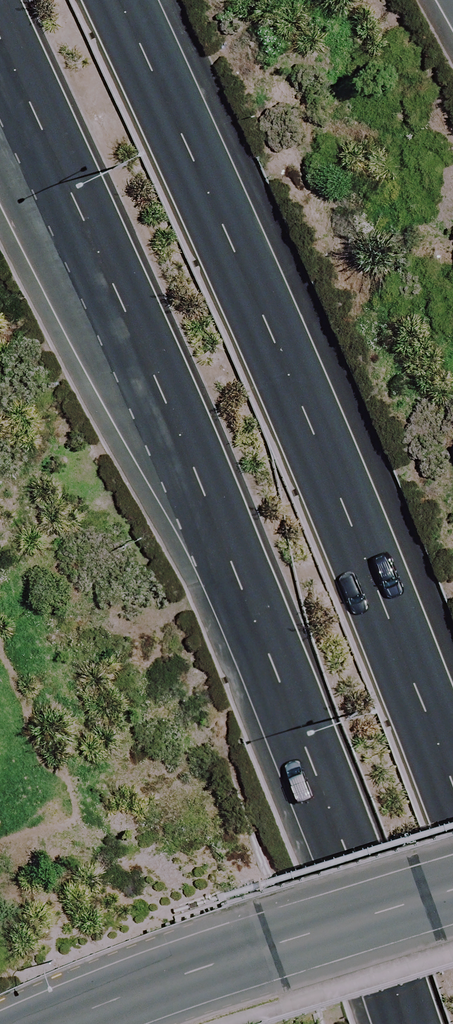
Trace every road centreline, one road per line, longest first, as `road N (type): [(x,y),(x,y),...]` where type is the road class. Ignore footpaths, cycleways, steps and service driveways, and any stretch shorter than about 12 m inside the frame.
road 1 (primary): [(401,1023),(151,371),(16,76)]
road 2 (primary): [(120,0),(247,275),(452,796)]
road 3 (tertiary): [(452,889),(268,946),(58,1023)]

